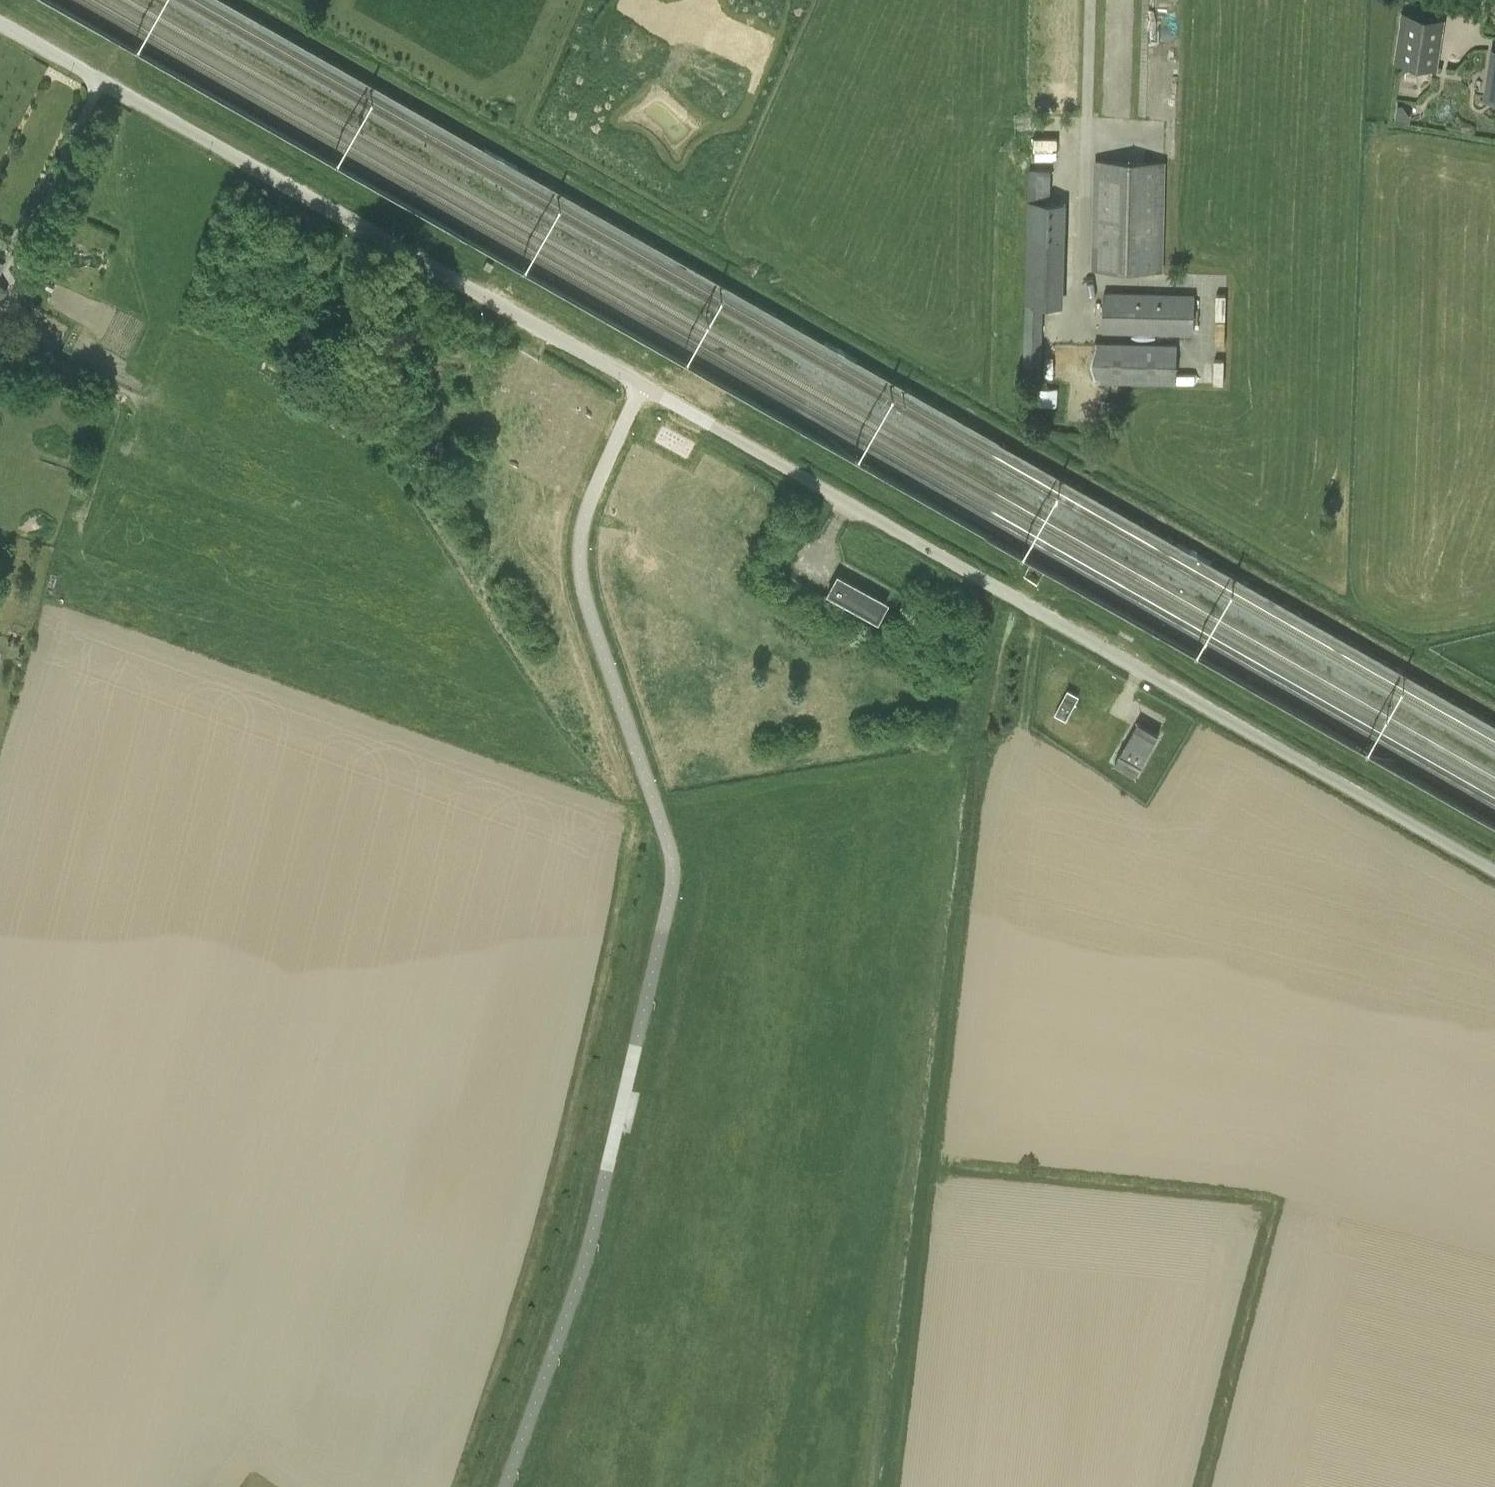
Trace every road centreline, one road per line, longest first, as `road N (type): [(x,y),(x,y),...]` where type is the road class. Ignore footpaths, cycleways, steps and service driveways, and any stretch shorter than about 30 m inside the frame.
road 1 (unclassified): [(1494,873),(0,24)]

